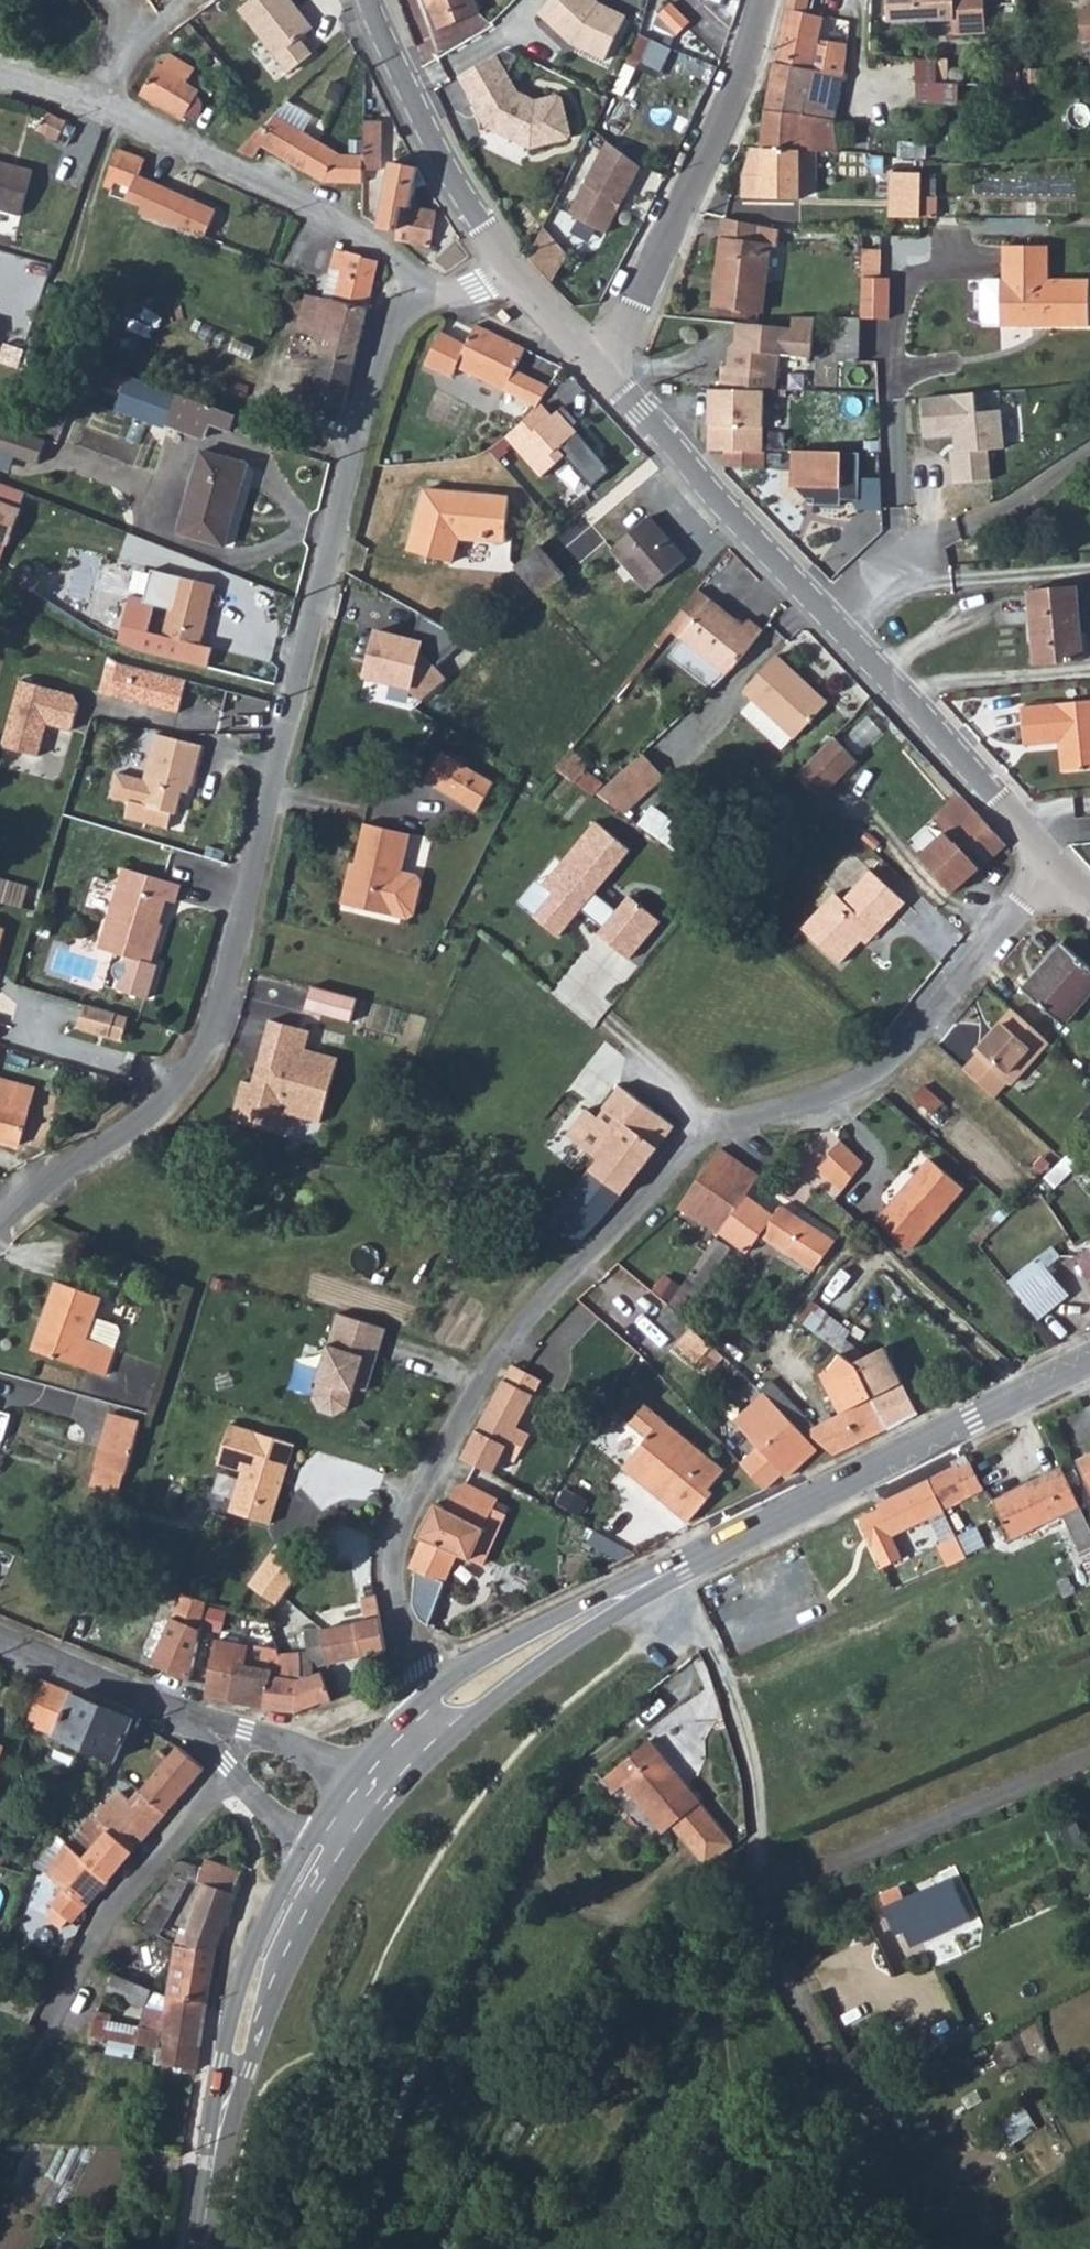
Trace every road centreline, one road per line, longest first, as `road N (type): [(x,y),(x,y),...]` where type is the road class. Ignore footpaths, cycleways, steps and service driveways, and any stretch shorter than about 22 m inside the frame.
road 1 (residential): [(443,1713),(415,1671),(399,1621),(392,1547),(489,1369),(525,1319),(691,1142),(867,1079),(900,1055),(1060,867)]
road 2 (residential): [(426,290),(394,315),(382,339),(205,1044),(175,1090),(0,1217)]
road 3 (secondary): [(1089,1359),(675,1568),(443,1713)]
road 4 (residential): [(426,290),(379,246),(191,149),(114,113),(0,77)]
road 5 (track): [(759,1873),(764,1934),(782,1977),(890,2211),(930,2248)]
road 6 (residential): [(237,1777),(177,1828),(132,1885),(72,1977),(0,2117)]
road 7 (secondary): [(319,1862),(280,1934),(234,2061),(203,2248)]
road 8 (track): [(759,1873),(748,1884),(733,1940),(719,2035),(729,2087),(797,2229),(815,2248)]
road 9 (residential): [(591,362),(720,132),(764,0)]
road 10 (residential): [(832,624),(591,362)]
road 11 (residential): [(1060,867),(832,624)]
road 12 (track): [(675,1568),(730,1696),(753,1782),(759,1873)]
road 13 (residential): [(517,267),(444,169),(381,48),(368,0)]
road 14 (residential): [(371,1785),(305,1748),(184,1720)]
road 15 (residential): [(184,1720),(0,1642)]

